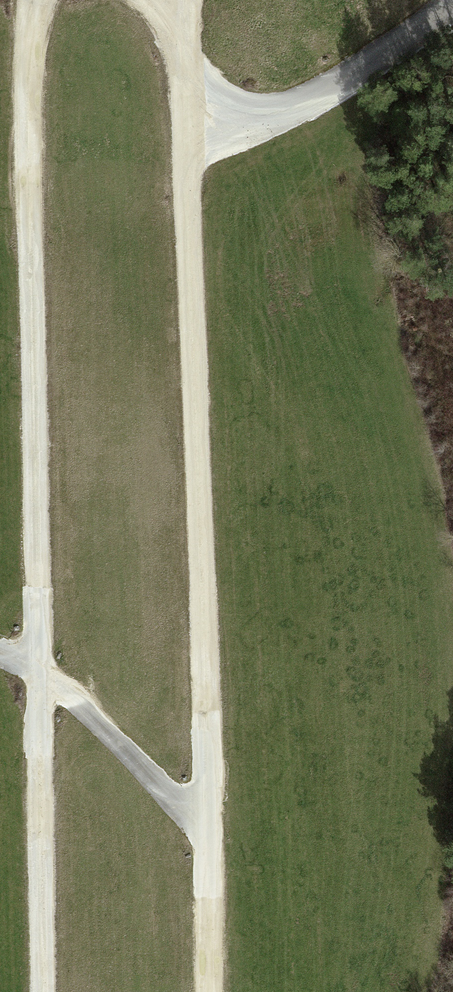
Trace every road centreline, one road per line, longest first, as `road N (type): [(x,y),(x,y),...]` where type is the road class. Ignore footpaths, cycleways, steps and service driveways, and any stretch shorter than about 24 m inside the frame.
road 1 (track): [(206,991),(179,0)]
road 2 (track): [(46,991),(30,266),(36,0)]
road 3 (track): [(452,5),(340,83),(253,122),(185,130)]
road 4 (track): [(0,657),(81,707),(208,837)]

